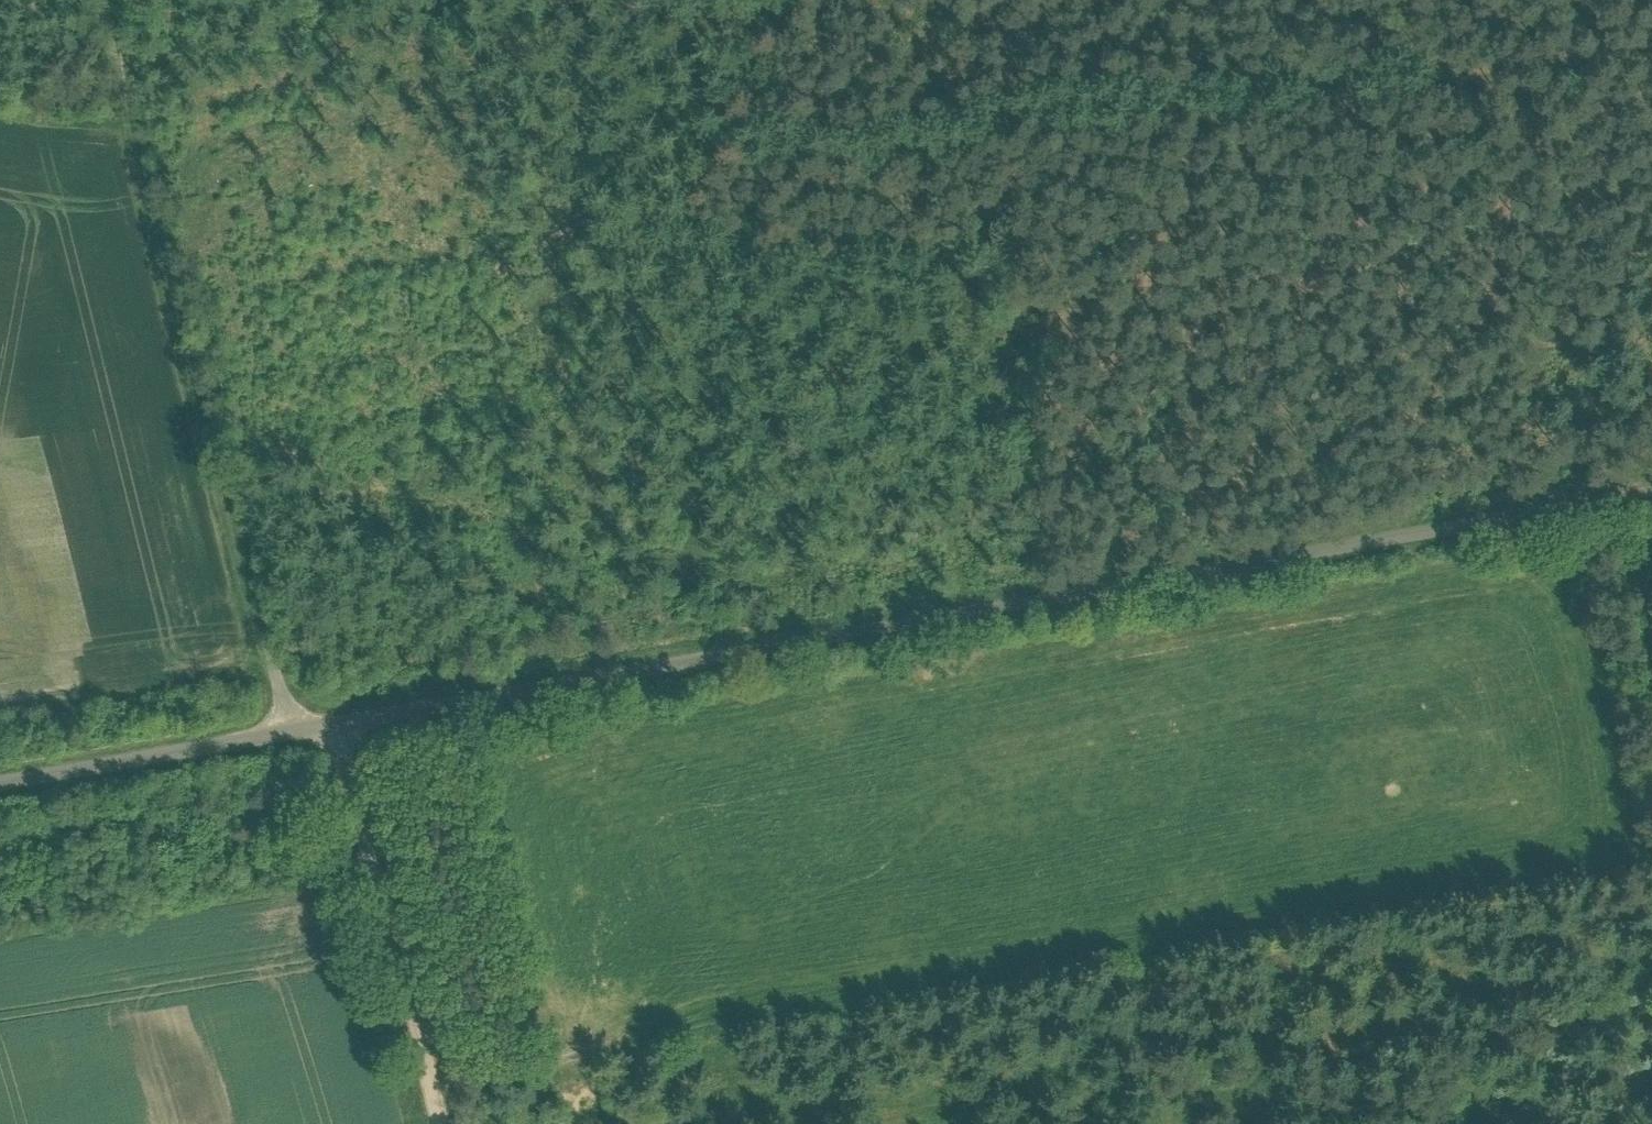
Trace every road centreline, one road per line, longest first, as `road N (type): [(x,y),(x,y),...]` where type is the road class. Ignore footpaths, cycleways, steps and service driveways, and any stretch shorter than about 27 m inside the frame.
road 1 (unclassified): [(1651,490),(335,726)]
road 2 (unclassified): [(335,726),(445,1123)]
road 3 (unclassified): [(335,726),(0,787)]

